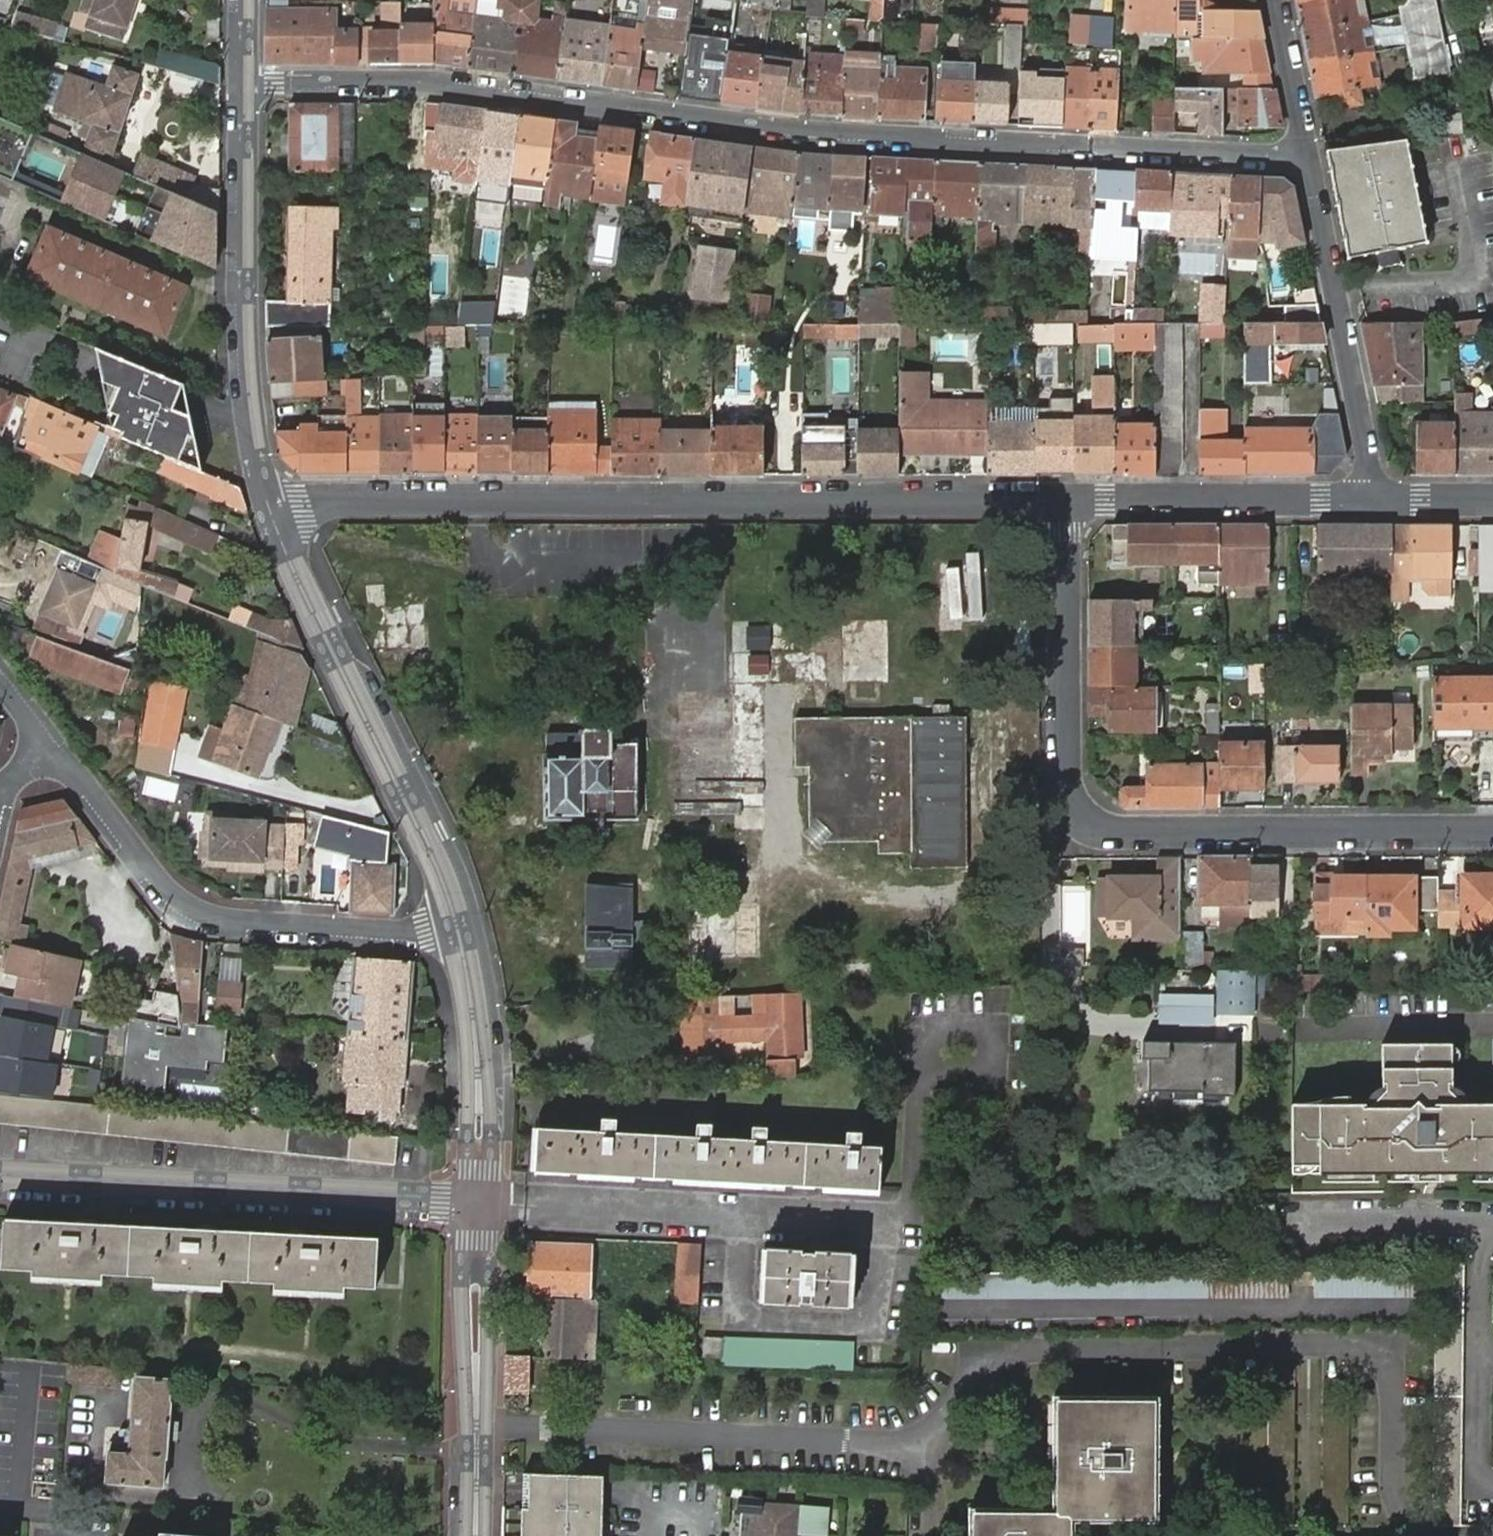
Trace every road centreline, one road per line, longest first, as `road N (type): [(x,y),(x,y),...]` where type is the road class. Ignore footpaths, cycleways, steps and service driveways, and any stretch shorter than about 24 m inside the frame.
road 1 (residential): [(243,84),(447,85),(745,123),(1307,155)]
road 2 (residential): [(1071,497),(269,508)]
road 3 (residential): [(1071,497),(1069,775),(1082,816),(1124,831),(1492,831)]
road 4 (residential): [(49,750),(155,879),(208,916),(426,933),(456,926)]
road 5 (residential): [(0,1178),(478,1204)]
road 6 (tertiary): [(456,926),(269,508)]
road 7 (tertiary): [(269,508),(248,399),(243,84)]
road 8 (residential): [(1369,496),(1307,155)]
road 9 (tertiary): [(478,1204),(475,1535)]
road 10 (residential): [(1369,496),(1071,497)]
road 11 (tertiary): [(478,1204),(477,1054),(456,926)]
road 12 (residential): [(1307,155),(1276,0)]
road 13 (residential): [(1492,496),(1369,496)]

